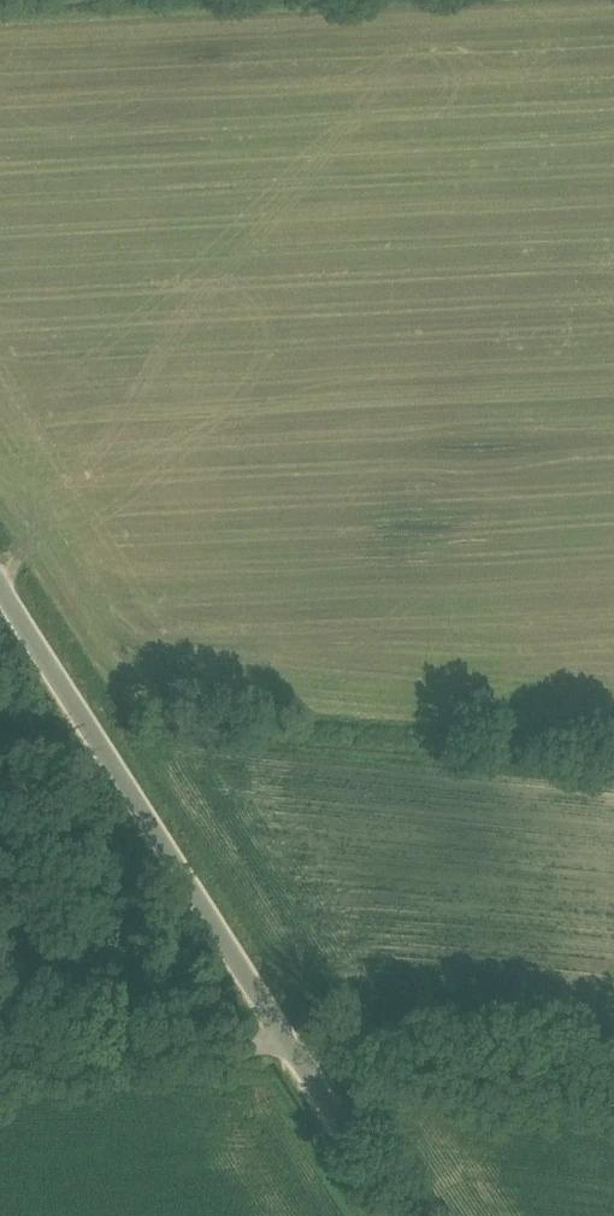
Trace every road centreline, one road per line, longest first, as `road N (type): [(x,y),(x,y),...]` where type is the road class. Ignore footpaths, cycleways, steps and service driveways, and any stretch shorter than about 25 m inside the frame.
road 1 (unclassified): [(395,1215),(0,598)]
road 2 (track): [(613,1076),(359,1051),(298,1059)]

